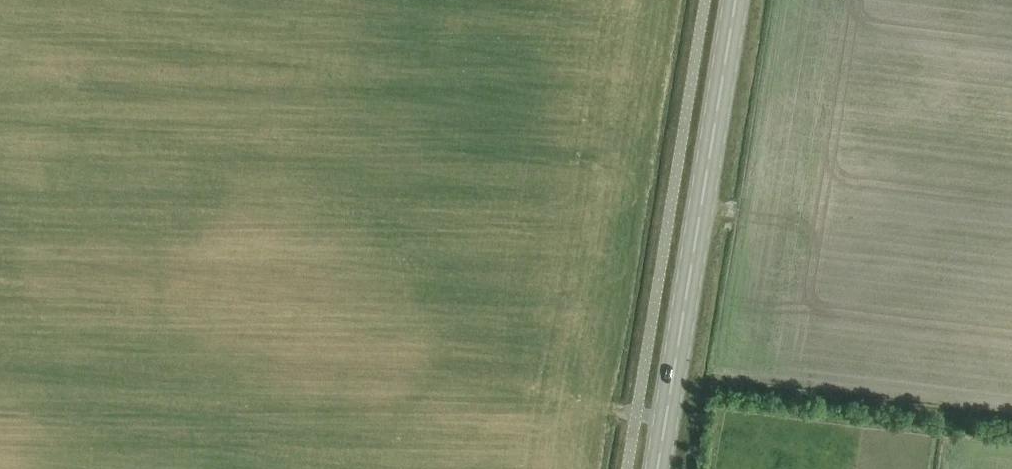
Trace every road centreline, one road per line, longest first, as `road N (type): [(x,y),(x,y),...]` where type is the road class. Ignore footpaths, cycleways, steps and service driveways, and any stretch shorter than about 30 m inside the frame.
road 1 (secondary): [(660,468),(738,0)]

